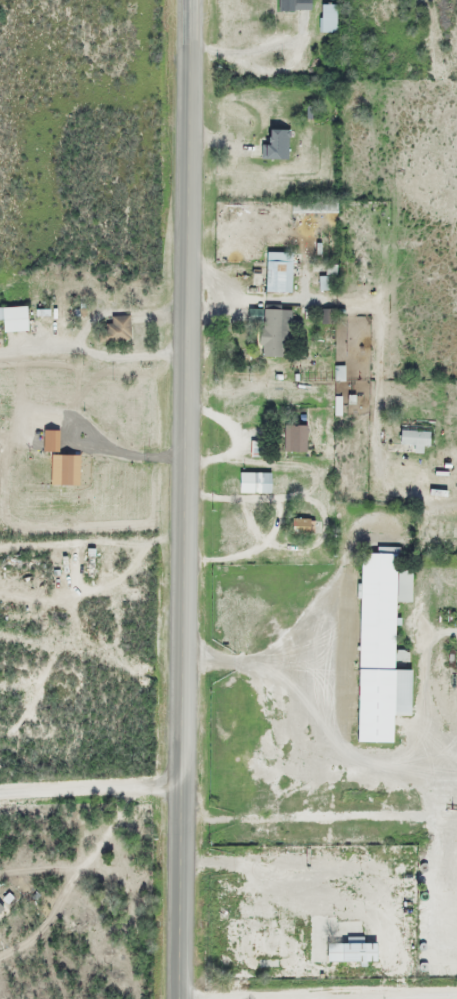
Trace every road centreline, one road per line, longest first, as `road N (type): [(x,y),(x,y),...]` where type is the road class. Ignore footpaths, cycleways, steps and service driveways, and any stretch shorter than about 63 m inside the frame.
road 1 (primary): [(178,998),(189,0)]
road 2 (residential): [(178,998),(456,994)]
road 3 (residential): [(0,792),(179,784)]

